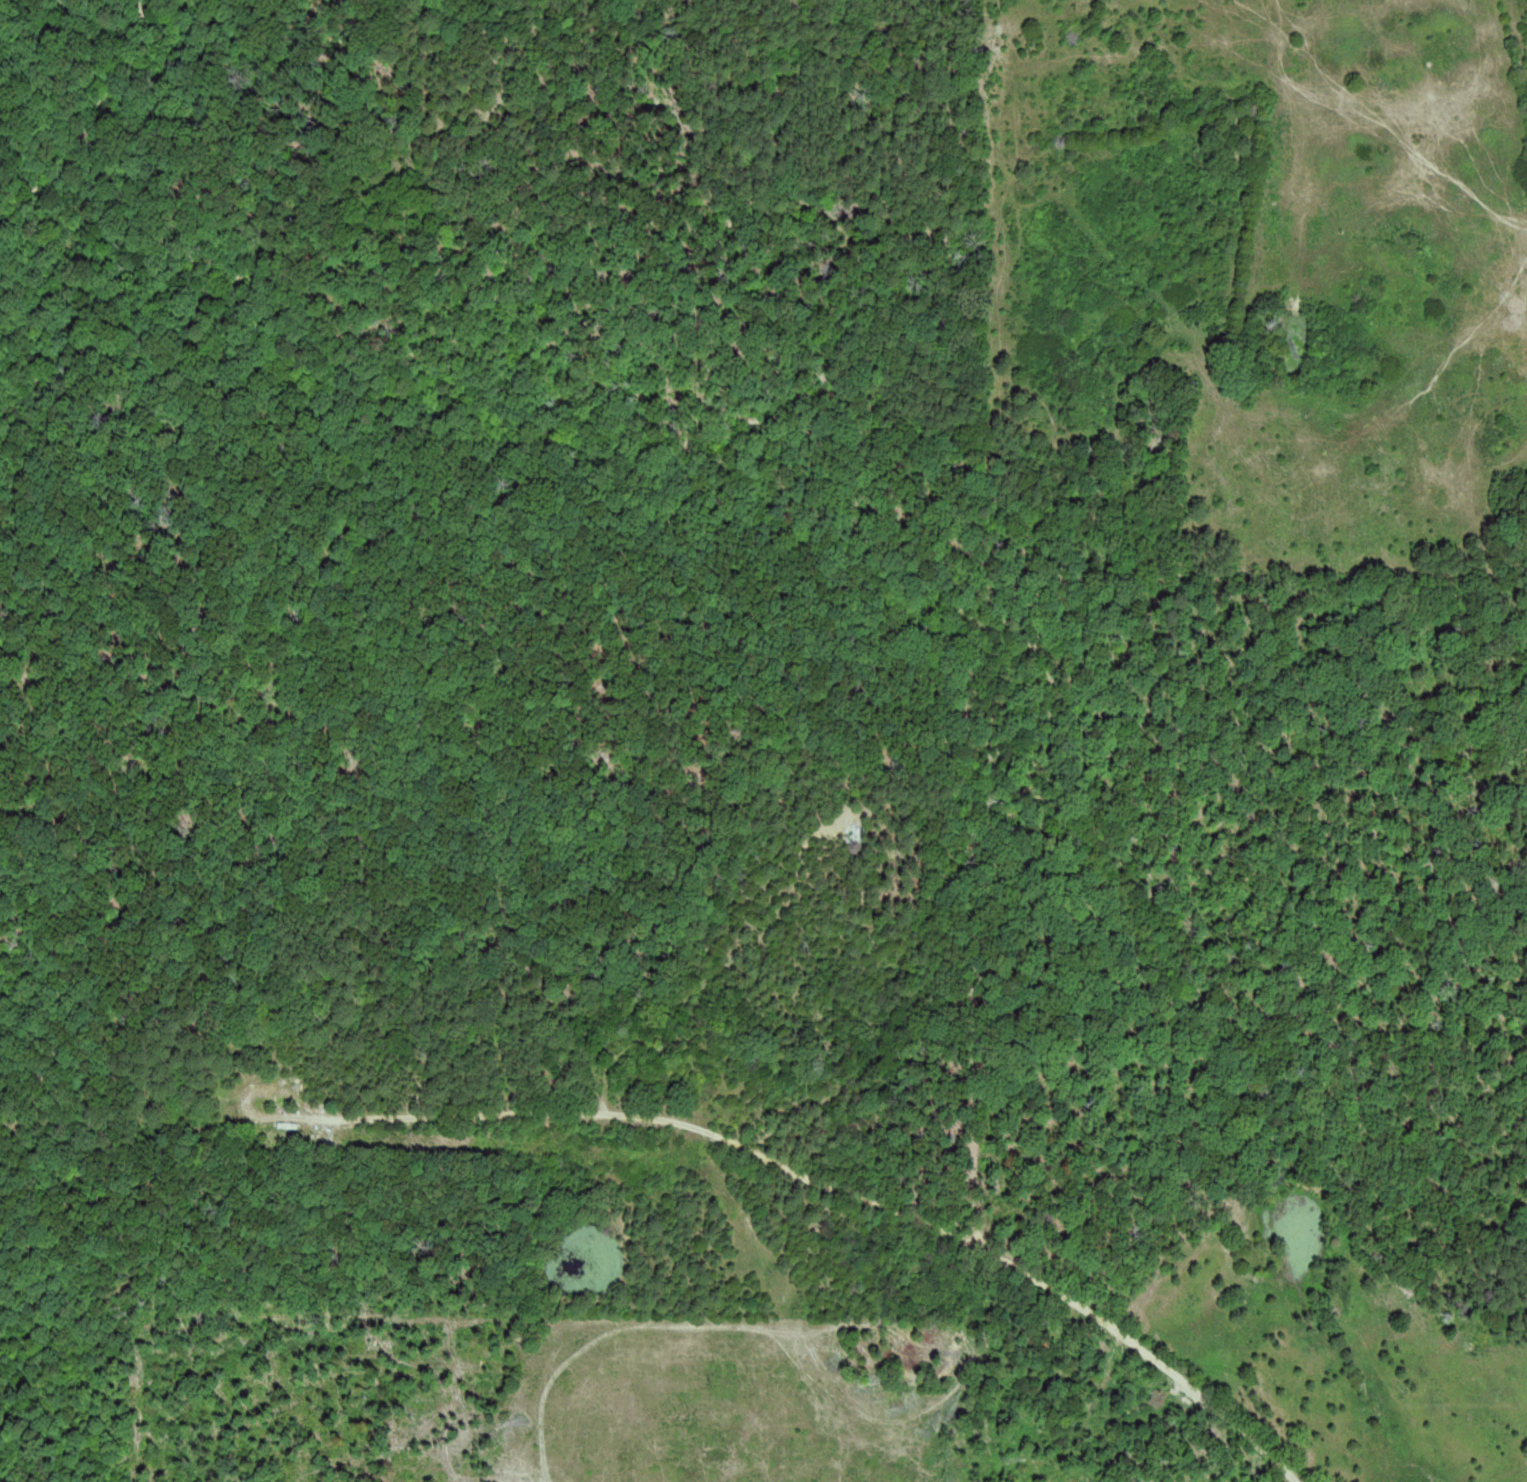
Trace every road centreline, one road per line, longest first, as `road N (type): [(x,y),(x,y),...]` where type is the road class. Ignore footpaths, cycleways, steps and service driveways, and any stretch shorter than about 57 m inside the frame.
road 1 (residential): [(1288,1481),(962,1188),(701,1086),(242,1112),(162,1086),(0,1115)]
road 2 (residential): [(962,1188),(936,930),(1037,748),(1053,657),(1037,614),(946,502),(808,405),(610,325),(450,212),(386,196)]

